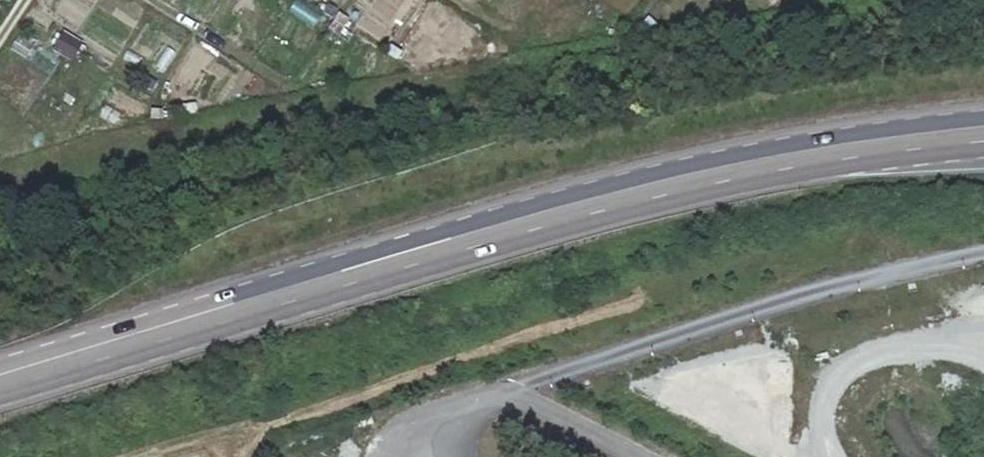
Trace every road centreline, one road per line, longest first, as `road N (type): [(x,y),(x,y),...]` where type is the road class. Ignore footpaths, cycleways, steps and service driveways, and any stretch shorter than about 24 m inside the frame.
road 1 (secondary): [(0,389),(638,194),(792,162),(983,138)]
road 2 (secondary): [(983,107),(797,131),(616,170),(0,357)]

